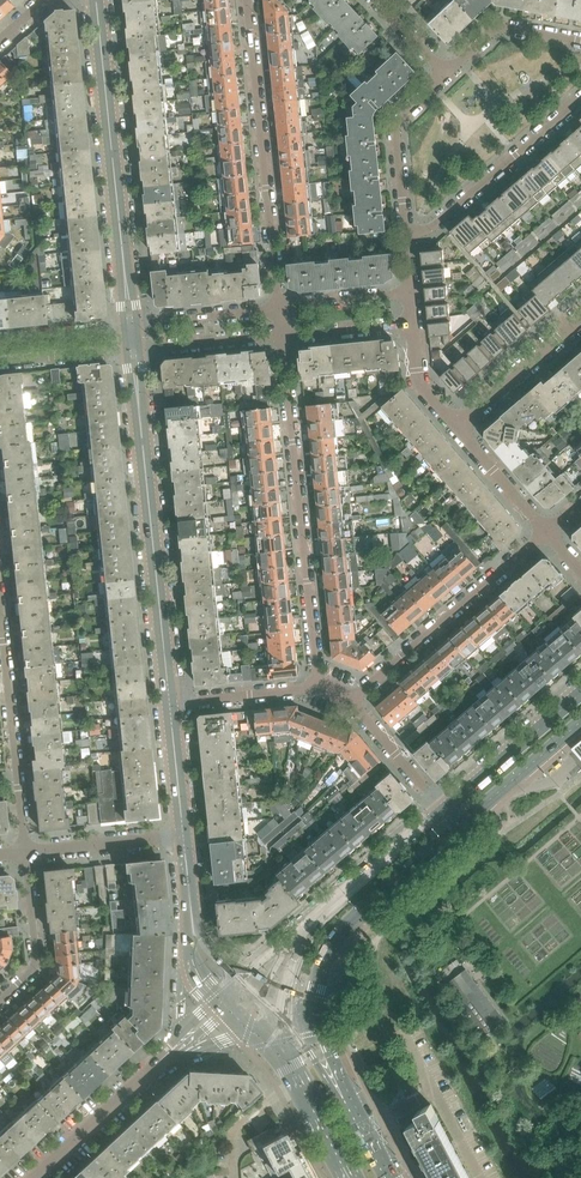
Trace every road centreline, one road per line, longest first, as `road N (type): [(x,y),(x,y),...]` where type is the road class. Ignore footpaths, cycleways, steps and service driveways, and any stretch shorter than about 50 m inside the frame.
road 1 (residential): [(281,335),(315,689)]
road 2 (tertiary): [(168,702),(132,350)]
road 3 (tertiary): [(130,327),(95,0)]
road 4 (residential): [(248,0),(278,307)]
road 5 (residential): [(352,699),(546,532)]
road 6 (residential): [(24,853),(0,609)]
road 7 (secondary): [(314,1000),(322,964),(353,915),(458,826)]
road 8 (residential): [(580,101),(437,224),(403,237)]
road 9 (residential): [(403,237),(397,120),(446,74)]
road 10 (secondary): [(580,692),(443,808)]
road 11 (residential): [(0,1001),(36,960),(24,853)]
road 12 (residential): [(457,426),(580,321)]
road 13 (residential): [(34,1177),(153,1068)]
road 14 (secondary): [(458,826),(580,721)]
road 15 (residential): [(24,853),(183,838)]
road 16 (residential): [(446,74),(499,27),(580,42)]
road 17 (secondary): [(443,808),(330,907)]
road 18 (residential): [(132,350),(281,335)]
road 19 (residential): [(278,307),(130,327)]
road 20 (residential): [(168,702),(315,689)]
road 21 (residential): [(352,699),(443,808)]
road 22 (residential): [(546,532),(457,426)]
road 23 (tertiary): [(183,838),(168,702)]
road 24 (residential): [(0,363),(132,350)]
road 25 (residential): [(130,327),(0,341)]
road 26 (residential): [(281,335),(411,325)]
road 27 (residential): [(407,295),(278,307)]
road 28 (secondary): [(330,907),(305,941),(282,1021)]
road 29 (secondary): [(289,1067),(348,1177)]

